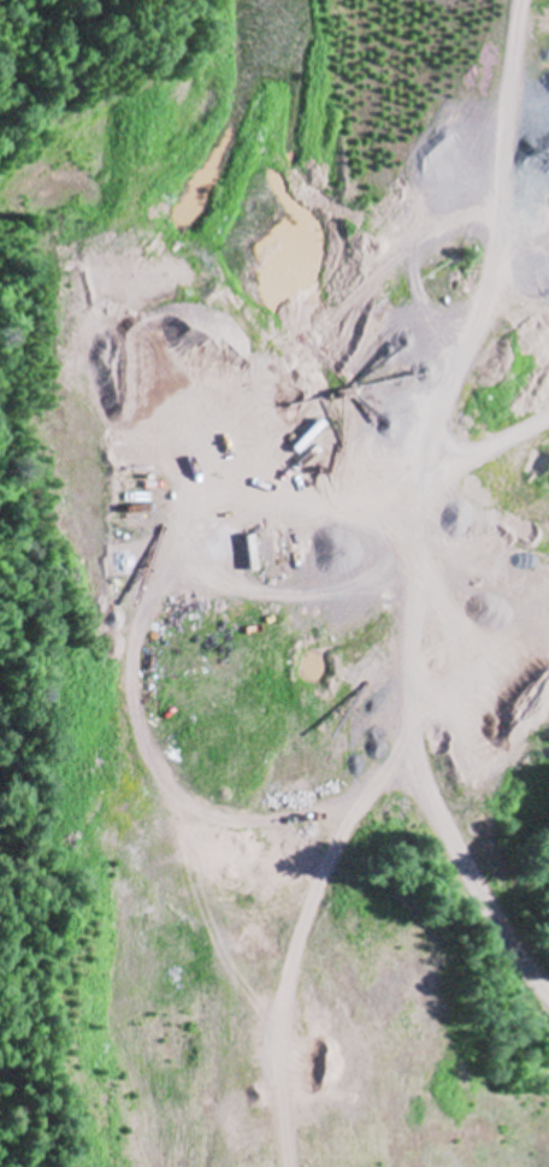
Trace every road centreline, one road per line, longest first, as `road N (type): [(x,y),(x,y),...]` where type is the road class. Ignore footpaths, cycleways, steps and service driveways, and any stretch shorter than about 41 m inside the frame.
road 1 (track): [(548,978),(421,759),(426,523),(468,352),(514,254),(525,0)]
road 2 (track): [(548,416),(340,499),(225,507),(157,560),(136,658),(153,744),(191,811),(248,825),(321,807),(421,759)]

